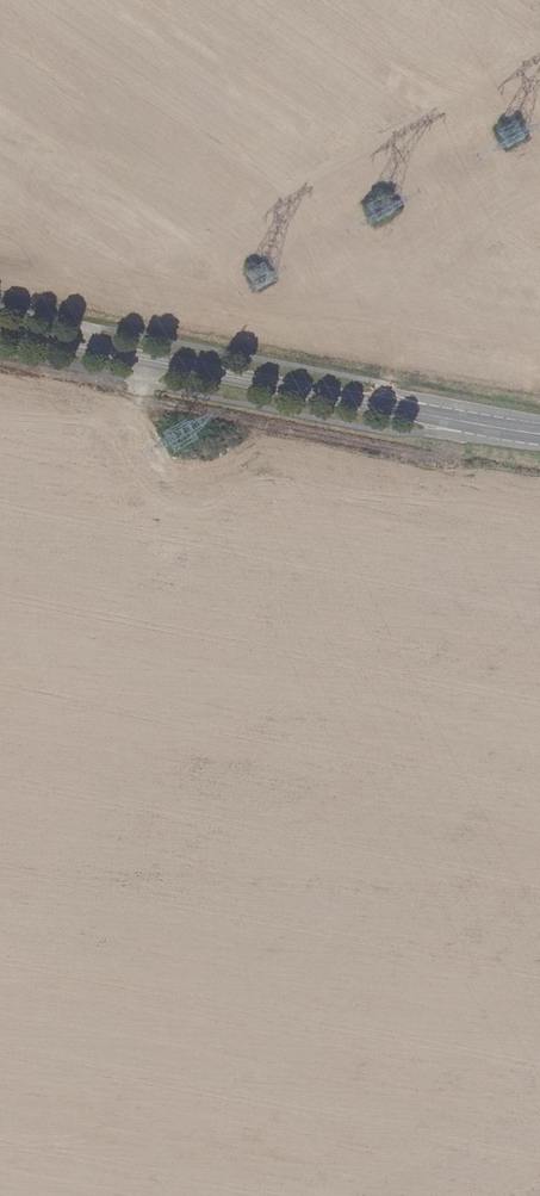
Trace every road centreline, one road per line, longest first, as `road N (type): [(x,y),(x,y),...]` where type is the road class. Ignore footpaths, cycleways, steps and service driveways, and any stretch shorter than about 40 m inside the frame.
road 1 (tertiary): [(539,434),(0,331)]

